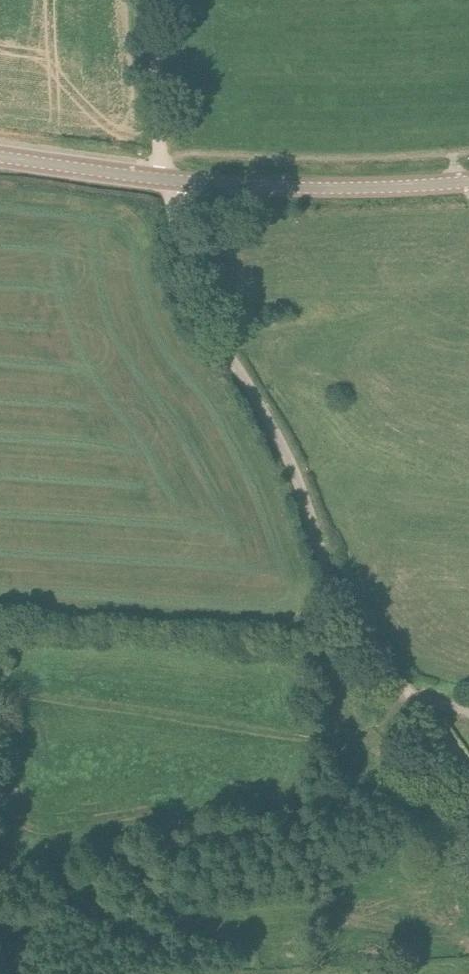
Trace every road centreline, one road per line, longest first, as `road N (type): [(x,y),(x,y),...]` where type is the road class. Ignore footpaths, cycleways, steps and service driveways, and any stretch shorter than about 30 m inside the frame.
road 1 (unclassified): [(171,179),(192,292),(285,451),(345,603),(468,772)]
road 2 (tertiary): [(171,179),(322,188),(468,181)]
road 3 (tertiary): [(0,156),(171,179)]
road 4 (track): [(155,0),(162,162)]

